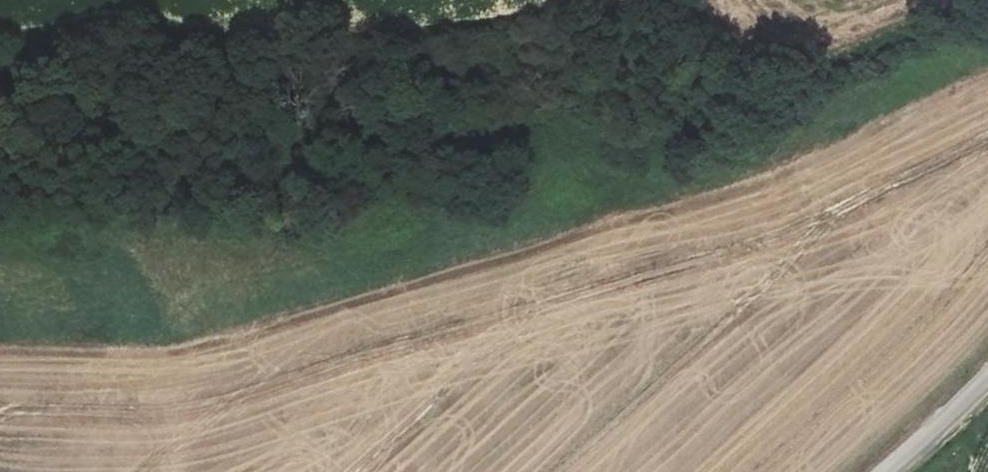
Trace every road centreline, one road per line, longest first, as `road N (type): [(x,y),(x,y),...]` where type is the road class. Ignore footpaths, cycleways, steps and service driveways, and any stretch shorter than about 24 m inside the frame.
road 1 (unclassified): [(886,471),(987,378)]

